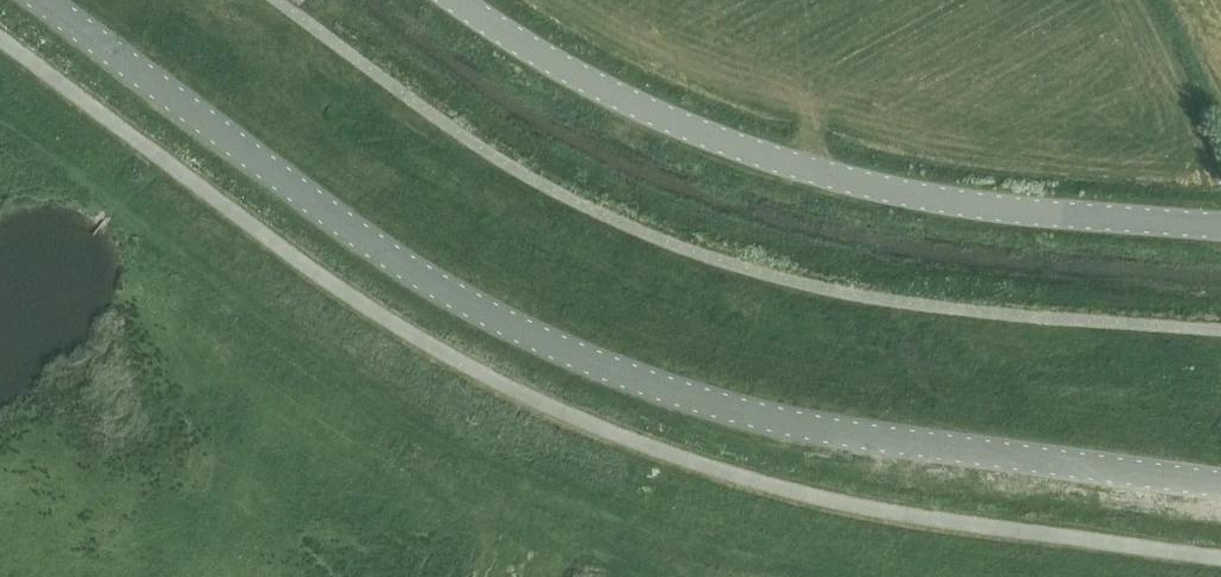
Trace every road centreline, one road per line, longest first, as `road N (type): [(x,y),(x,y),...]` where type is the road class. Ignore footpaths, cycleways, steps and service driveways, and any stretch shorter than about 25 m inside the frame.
road 1 (unclassified): [(45,0),(426,279),(604,368),(810,430),(1220,484)]
road 2 (tertiary): [(457,0),(640,105),(801,169),(924,197),(1220,227)]

